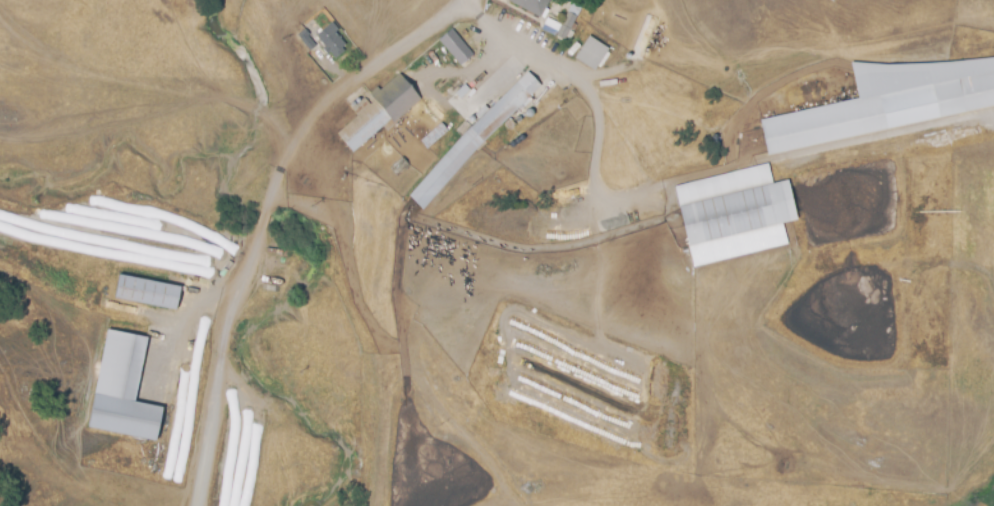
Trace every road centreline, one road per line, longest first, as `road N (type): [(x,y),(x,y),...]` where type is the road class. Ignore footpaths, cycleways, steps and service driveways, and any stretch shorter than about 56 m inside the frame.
road 1 (residential): [(461,0),(308,125),(281,169),(228,330),(192,505)]

